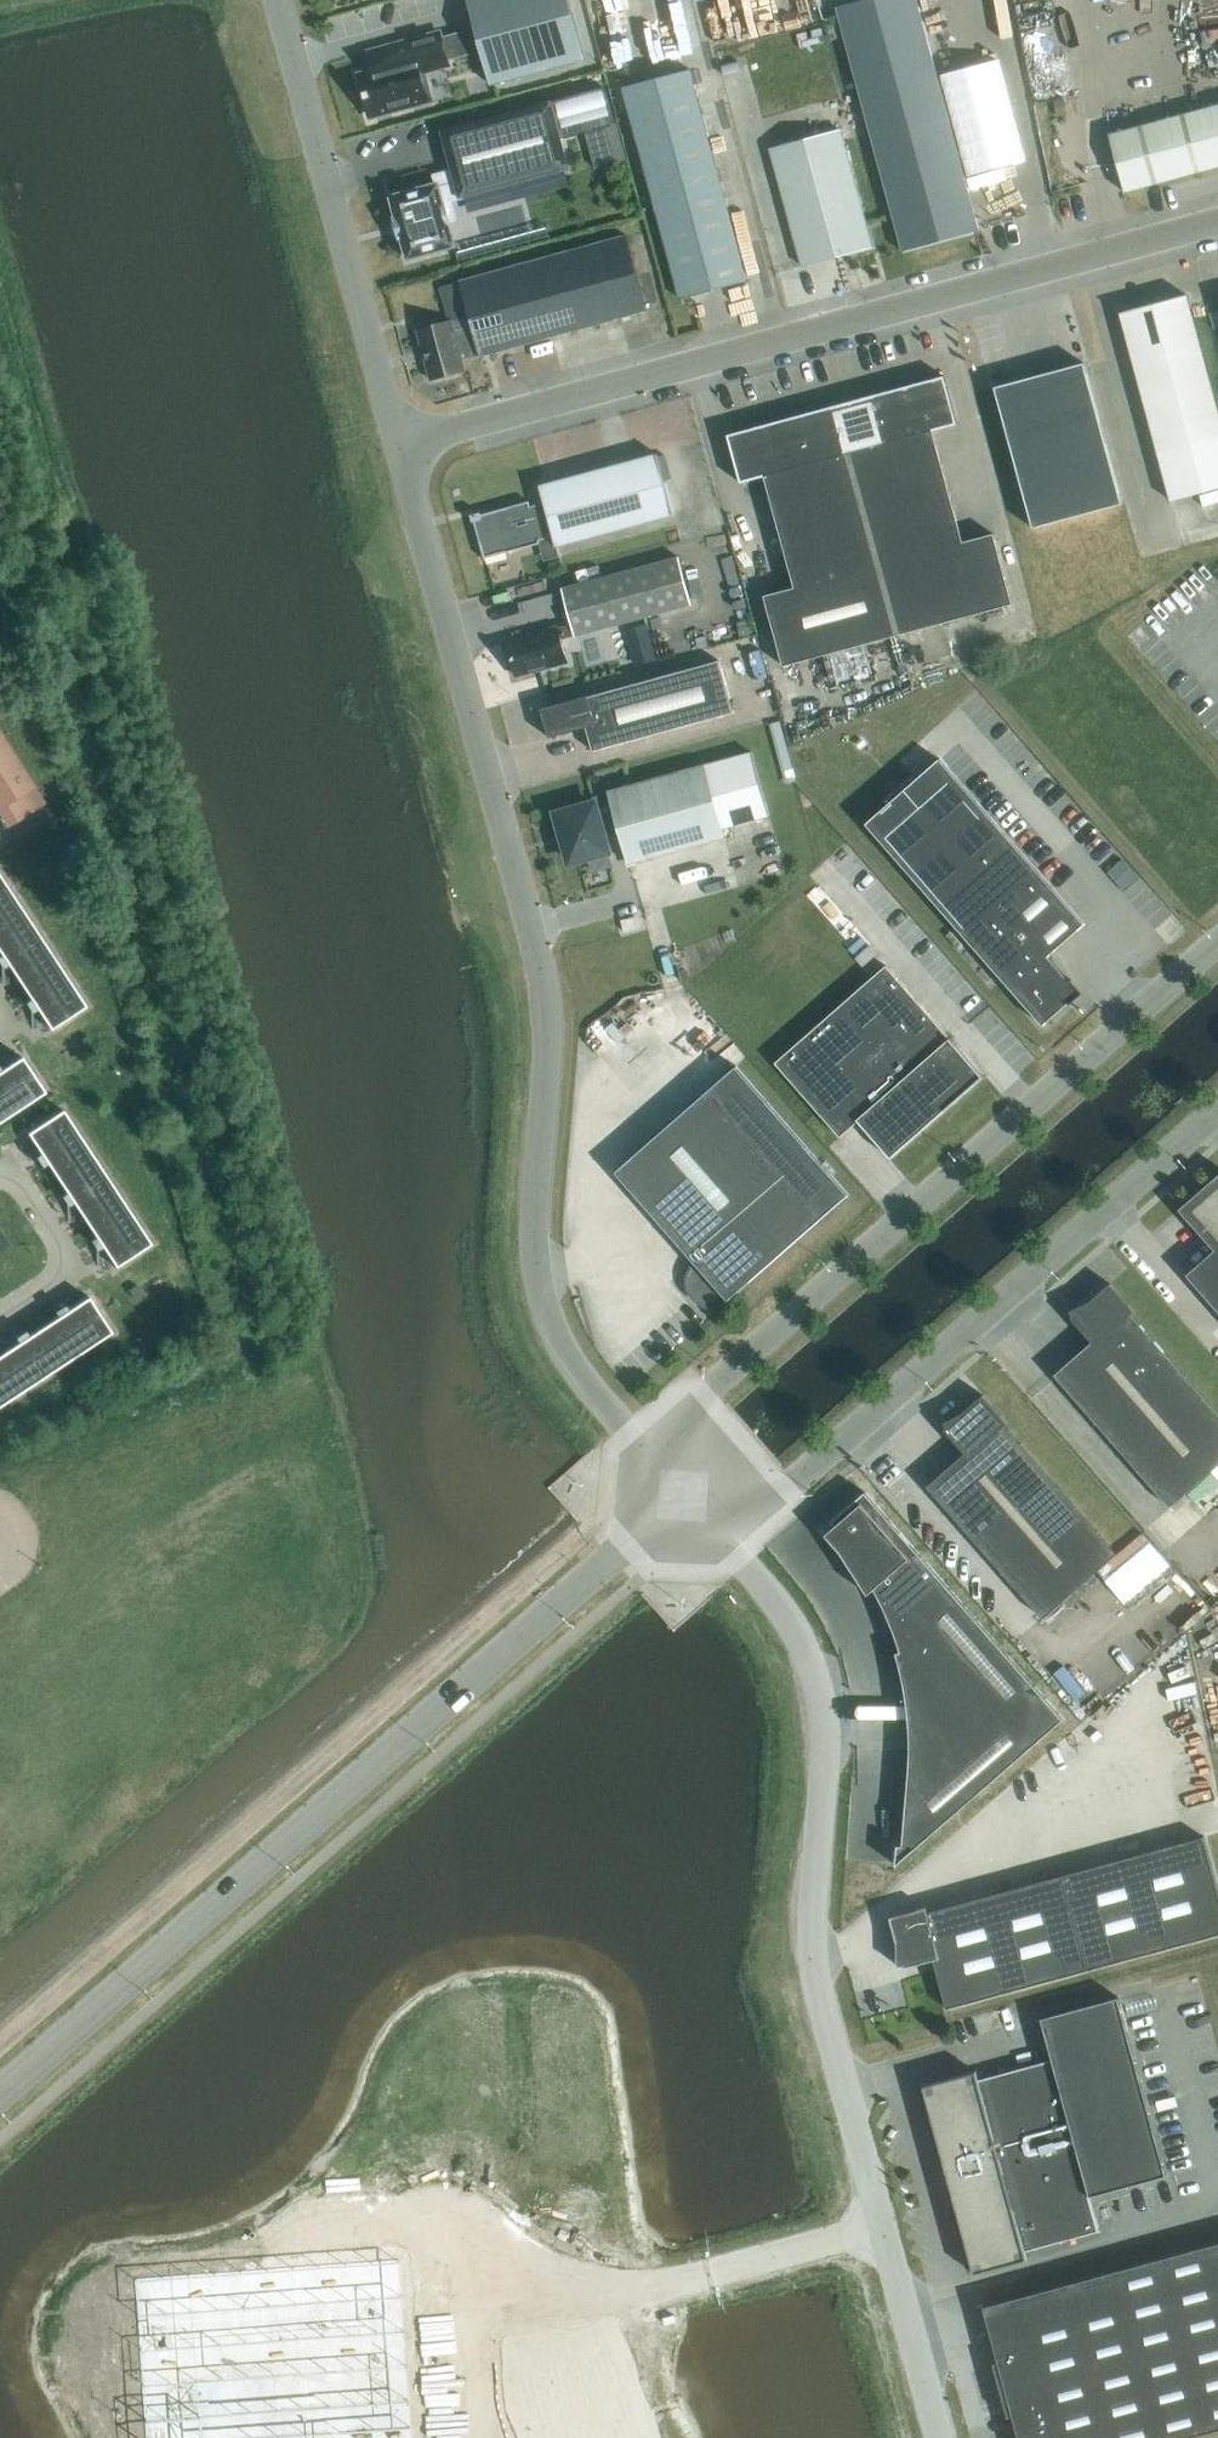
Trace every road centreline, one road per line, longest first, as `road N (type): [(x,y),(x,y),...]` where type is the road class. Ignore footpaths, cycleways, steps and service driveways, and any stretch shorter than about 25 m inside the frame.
road 1 (unclassified): [(646,1446),(559,1343),(544,1308),(534,1262),(553,1067),(547,990),(398,446)]
road 2 (unclassified): [(398,446),(1217,215)]
road 3 (unclassified): [(634,1537),(0,2093)]
road 4 (unclassified): [(646,1446),(1217,943)]
road 5 (unclassified): [(883,2225),(811,1961),(816,1749),(802,1642),(781,1598),(728,1540)]
road 6 (unclassified): [(1217,1111),(728,1540)]
road 7 (unclassified): [(656,2286),(529,2318),(458,2325),(407,2316),(382,2292),(373,2260),(382,2224),(408,2203),(447,2197),(560,2272),(597,2284)]
road 8 (unclassified): [(398,446),(272,0)]
road 9 (unclassified): [(883,2225),(656,2286)]
road 10 (unclassified): [(940,2437),(883,2225)]
road 11 (unclassified): [(728,1540),(646,1446)]

